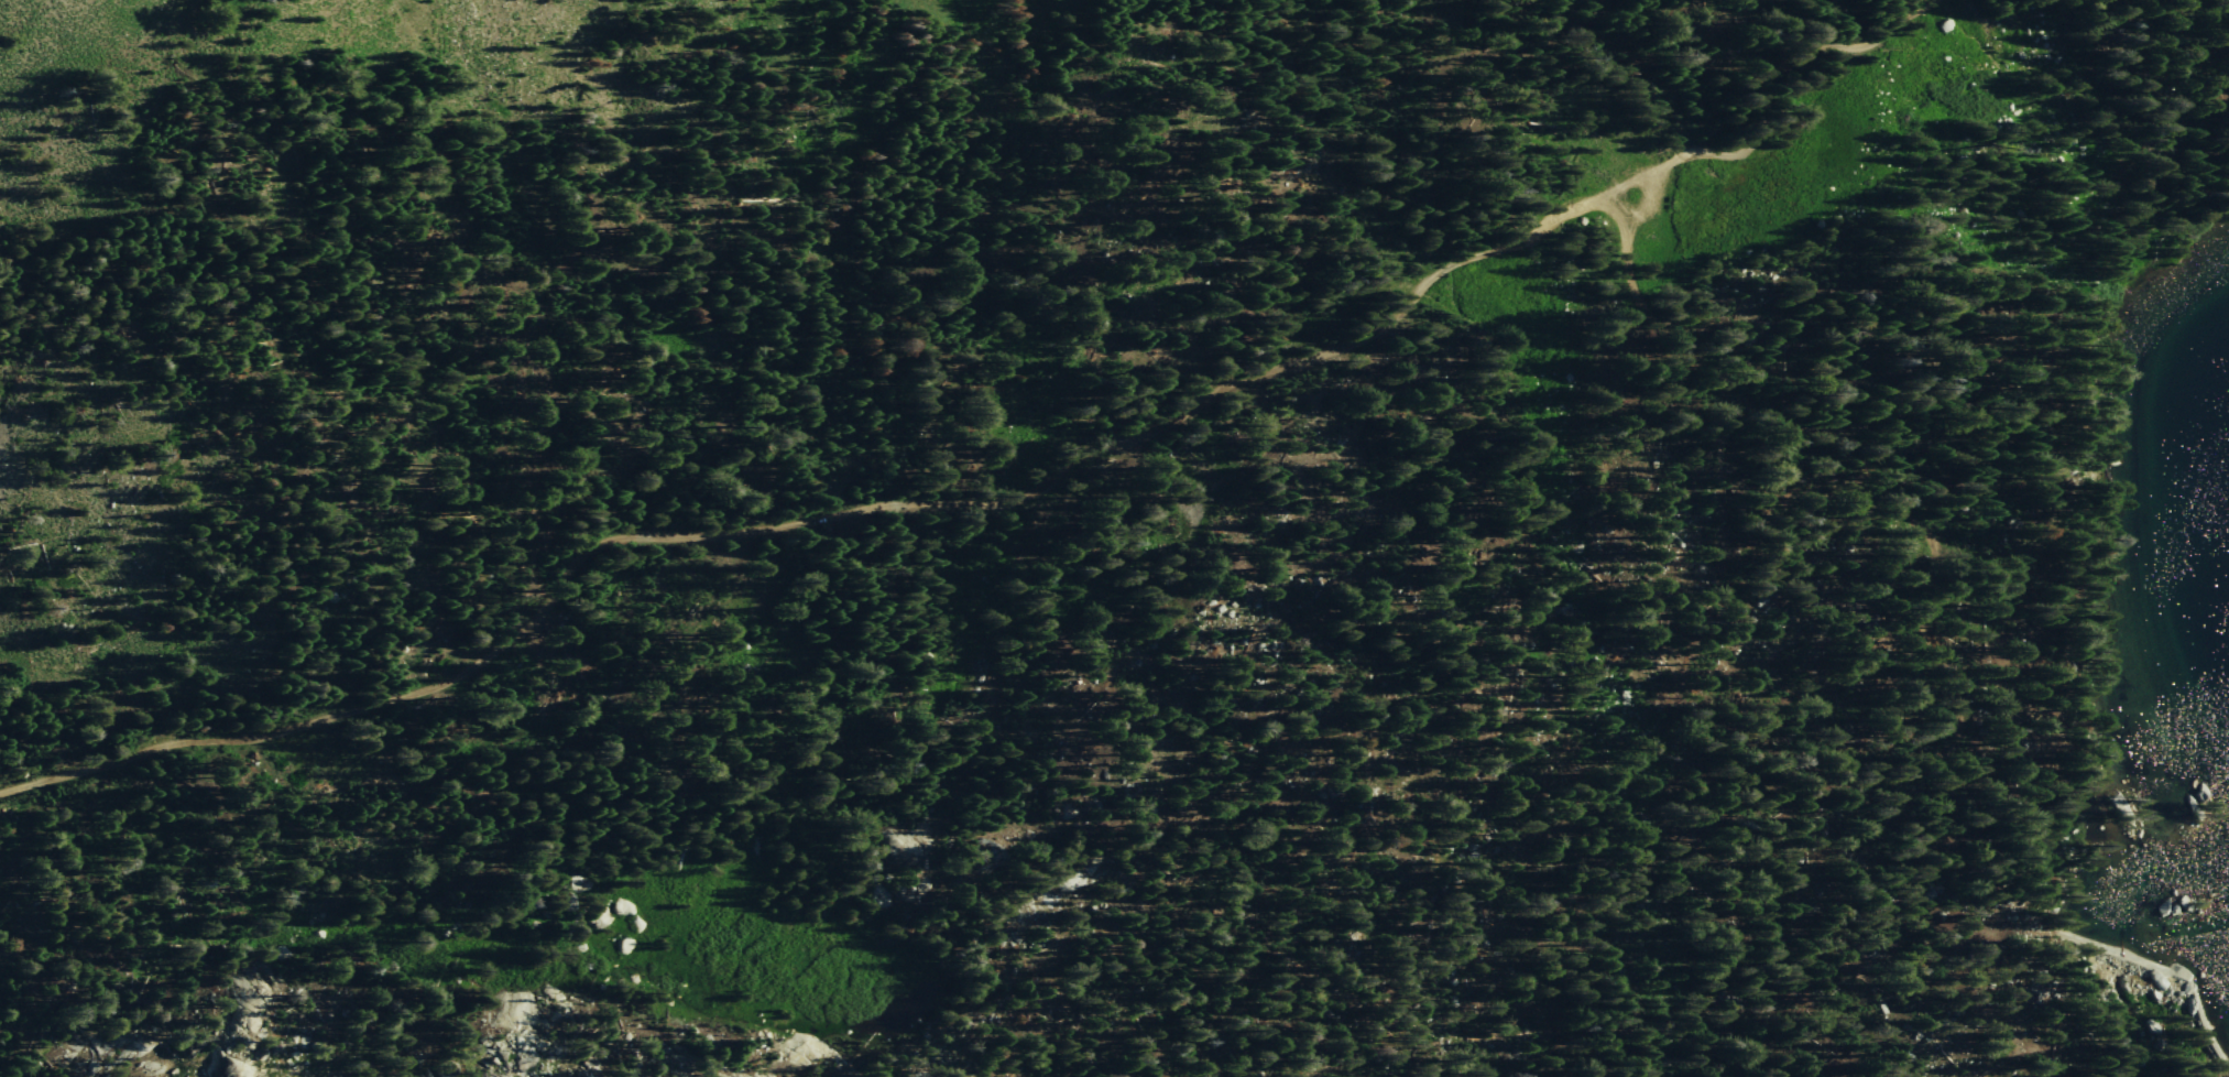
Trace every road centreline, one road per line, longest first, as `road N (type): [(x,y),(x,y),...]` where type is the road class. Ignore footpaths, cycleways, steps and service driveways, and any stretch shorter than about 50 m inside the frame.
road 1 (track): [(1925,533),(1839,442),(1734,394),(1645,314),(1629,279),(1622,222),(1598,203),(1573,205),(1516,246),(1463,260),(1422,283),(1386,331),(1231,382),(1014,503),(951,514),(865,508),(701,540),(620,537),(545,584),(522,632),(476,671),(360,711),(258,738),(146,752),(0,797)]

